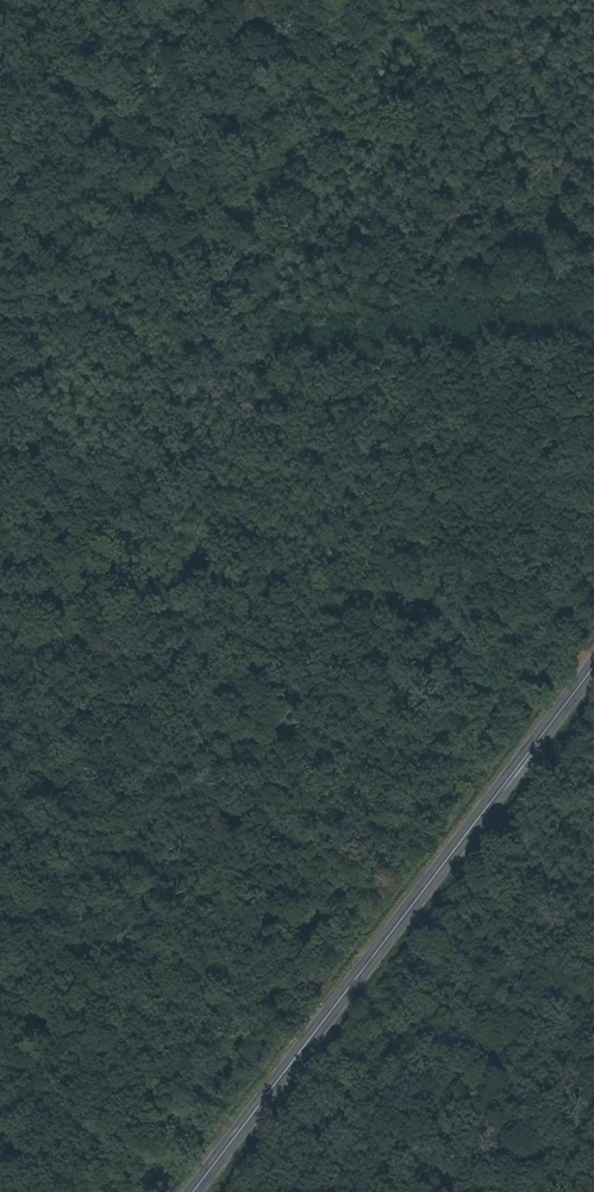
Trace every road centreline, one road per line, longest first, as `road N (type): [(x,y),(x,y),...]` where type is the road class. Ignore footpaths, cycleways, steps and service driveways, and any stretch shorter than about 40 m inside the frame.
road 1 (secondary): [(593,671),(196,1191)]

